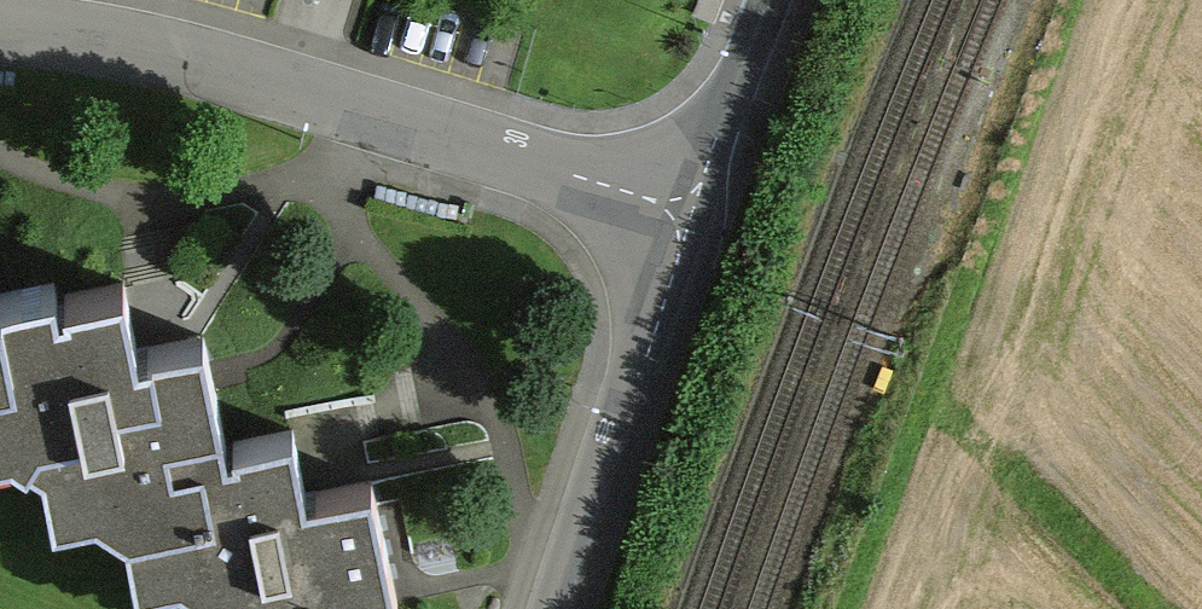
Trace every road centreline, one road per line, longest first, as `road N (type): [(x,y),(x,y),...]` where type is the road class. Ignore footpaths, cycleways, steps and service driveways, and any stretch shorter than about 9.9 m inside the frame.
road 1 (residential): [(690,218),(371,112),(0,19)]
road 2 (residential): [(690,218),(560,608)]
road 3 (residential): [(771,0),(690,218)]

